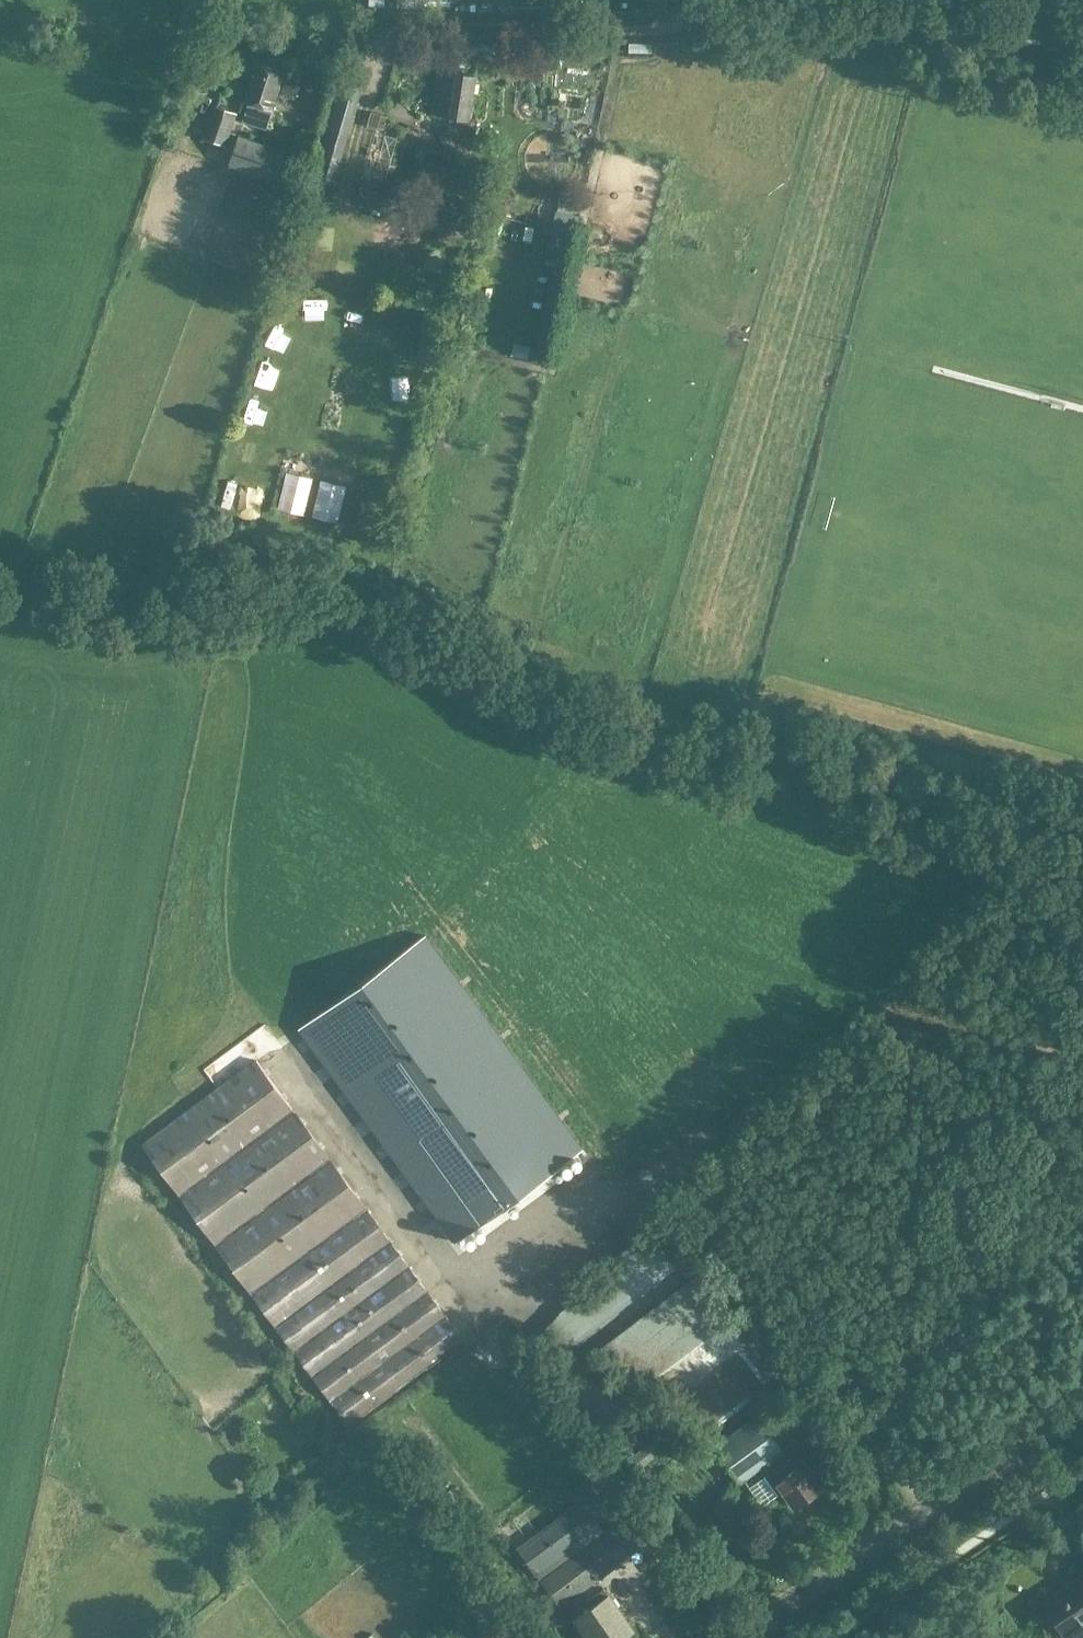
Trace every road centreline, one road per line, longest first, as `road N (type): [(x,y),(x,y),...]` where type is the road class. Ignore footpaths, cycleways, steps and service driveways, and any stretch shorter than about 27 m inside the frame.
road 1 (tertiary): [(741,1637),(1082,1408)]
road 2 (unclassified): [(1082,24),(914,18),(745,24),(721,19),(699,0)]

